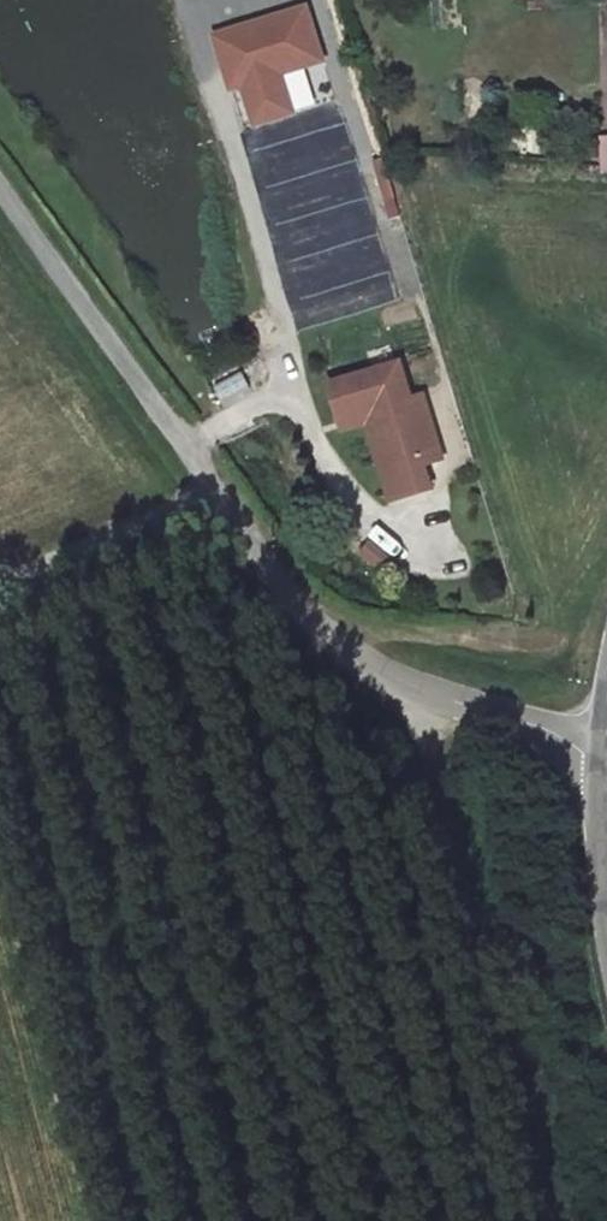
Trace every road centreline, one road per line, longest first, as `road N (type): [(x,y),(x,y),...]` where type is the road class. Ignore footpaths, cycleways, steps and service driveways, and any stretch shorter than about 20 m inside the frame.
road 1 (unclassified): [(0,190),(253,553),(326,633),(419,689),(606,749)]
road 2 (track): [(419,689),(435,779),(556,1220)]
road 3 (track): [(214,490),(0,583)]

